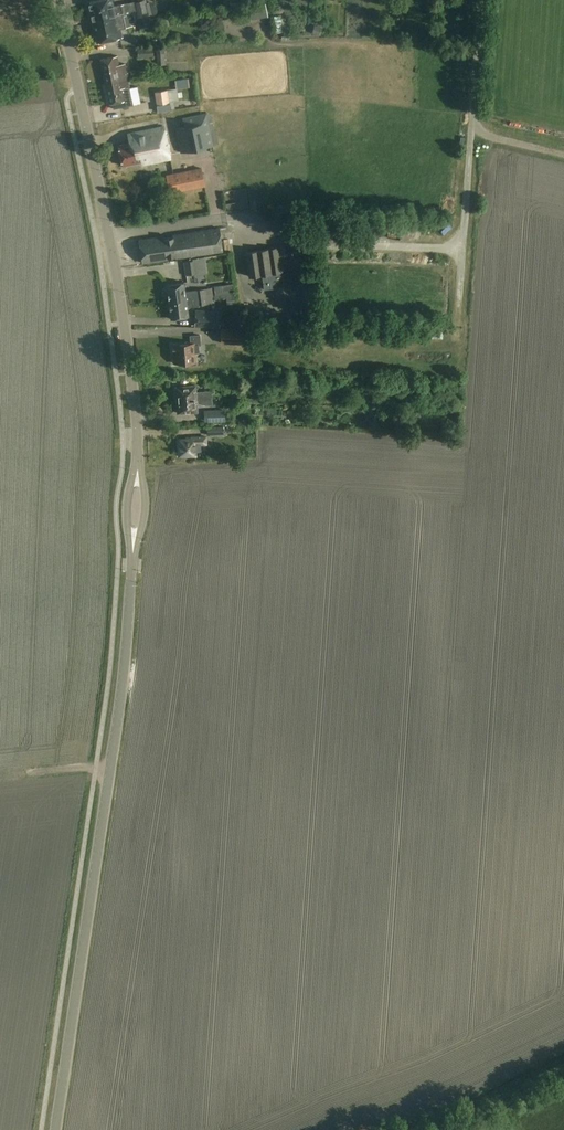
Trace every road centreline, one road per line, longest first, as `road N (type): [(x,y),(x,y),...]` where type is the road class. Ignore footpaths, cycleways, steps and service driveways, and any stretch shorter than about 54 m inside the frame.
road 1 (tertiary): [(56,1129),(125,675),(134,533)]
road 2 (tertiary): [(137,480),(138,420),(108,226),(58,0)]
road 3 (unclassified): [(563,156),(476,128),(481,0)]
road 4 (track): [(419,1129),(563,1068)]

